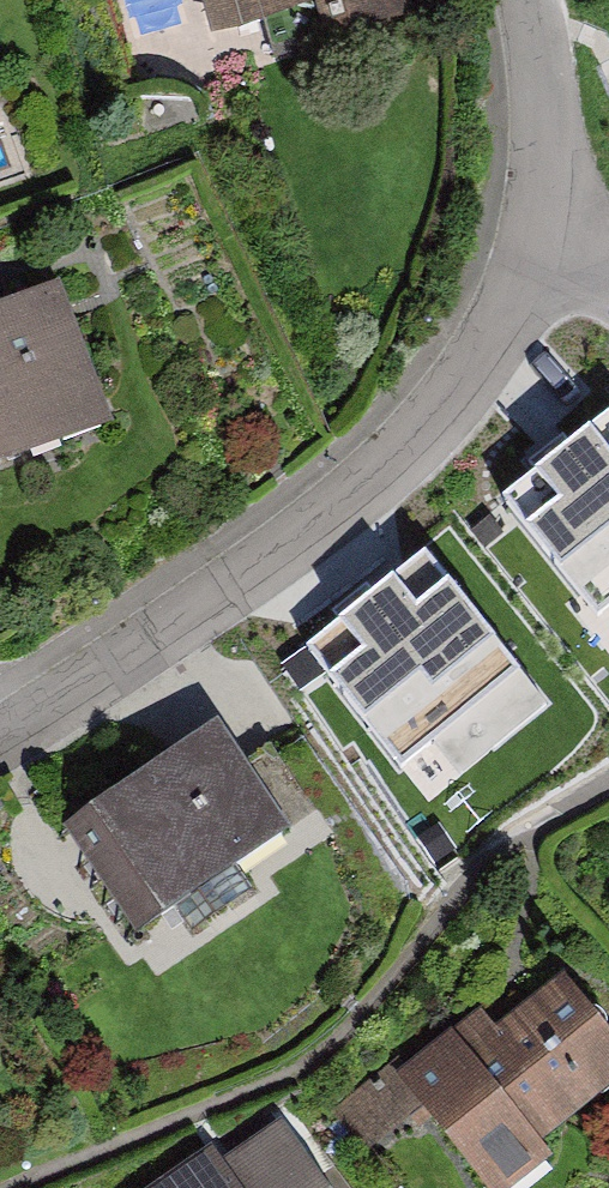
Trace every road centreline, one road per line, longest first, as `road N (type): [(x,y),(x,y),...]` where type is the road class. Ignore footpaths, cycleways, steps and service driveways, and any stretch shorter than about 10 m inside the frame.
road 1 (residential): [(531,235),(499,317),(442,400),(360,485),(0,725)]
road 2 (residential): [(526,0),(541,154),(531,235)]

